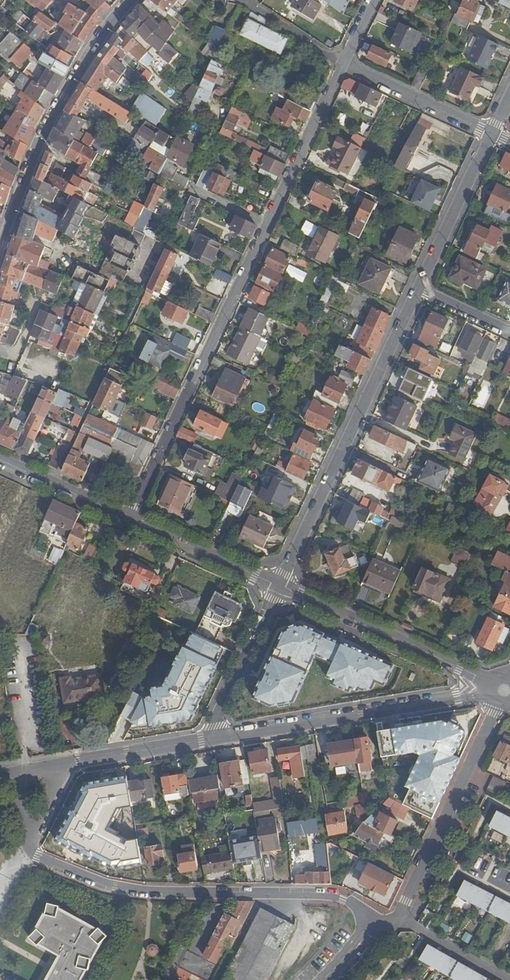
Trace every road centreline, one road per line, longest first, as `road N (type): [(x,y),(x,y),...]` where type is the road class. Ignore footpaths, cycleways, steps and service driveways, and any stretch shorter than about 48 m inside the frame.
road 1 (residential): [(131,520),(342,64)]
road 2 (residential): [(61,764),(26,855),(122,890),(332,894),(372,917)]
road 3 (residential): [(418,289),(279,588)]
road 4 (residential): [(218,739),(506,690)]
road 5 (secondary): [(0,254),(52,120),(132,0)]
road 6 (residential): [(398,918),(506,690)]
road 7 (tertiary): [(279,588),(506,690)]
road 8 (residential): [(490,136),(418,289)]
road 9 (residential): [(279,588),(218,716),(218,739)]
road 10 (residential): [(342,64),(490,136)]
road 11 (unclassified): [(0,614),(48,704),(61,764)]
road 12 (tertiary): [(131,520),(279,588)]
road 13 (residential): [(218,739),(61,764)]
road 14 (tertiary): [(0,461),(131,520)]
road 15 (residential): [(398,918),(508,979)]

